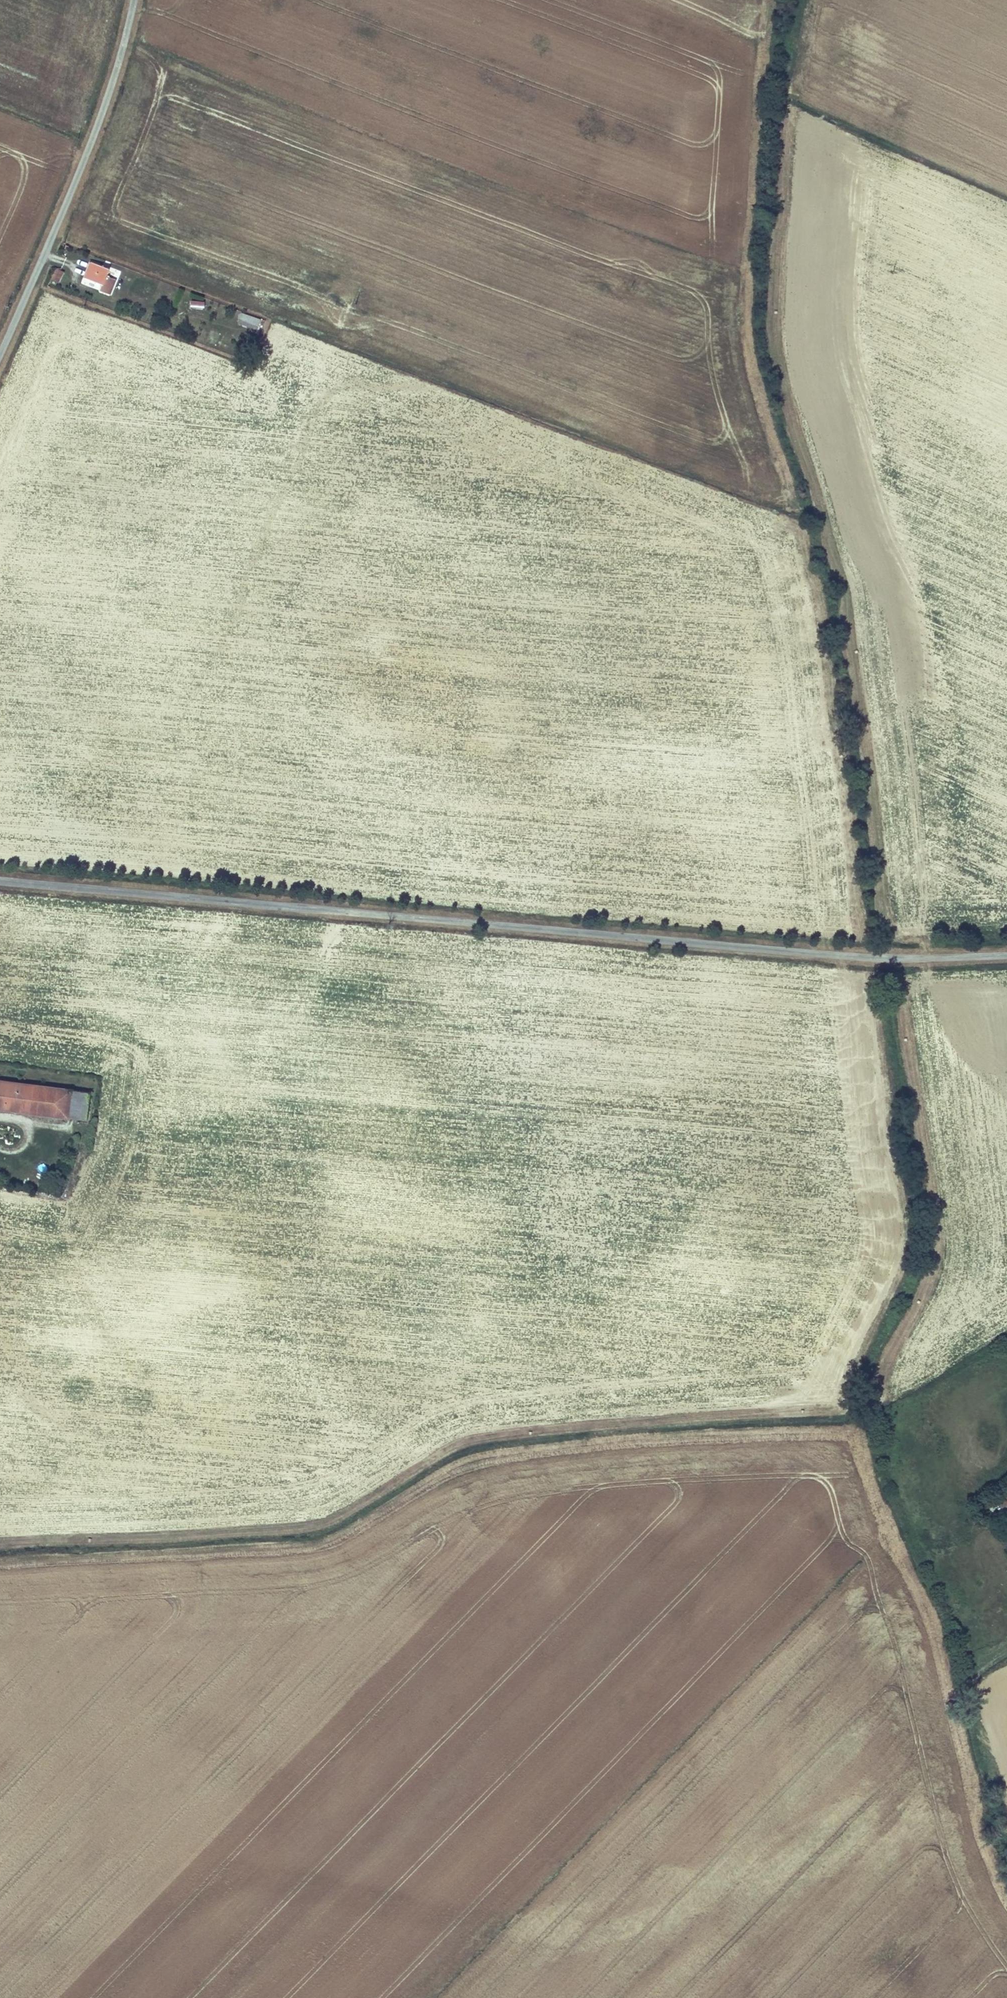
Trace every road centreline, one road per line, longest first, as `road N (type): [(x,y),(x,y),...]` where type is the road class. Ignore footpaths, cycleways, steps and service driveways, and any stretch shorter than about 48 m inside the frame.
road 1 (unclassified): [(1006,955),(863,957),(0,880)]
road 2 (unclassified): [(0,356),(93,137),(134,0)]

